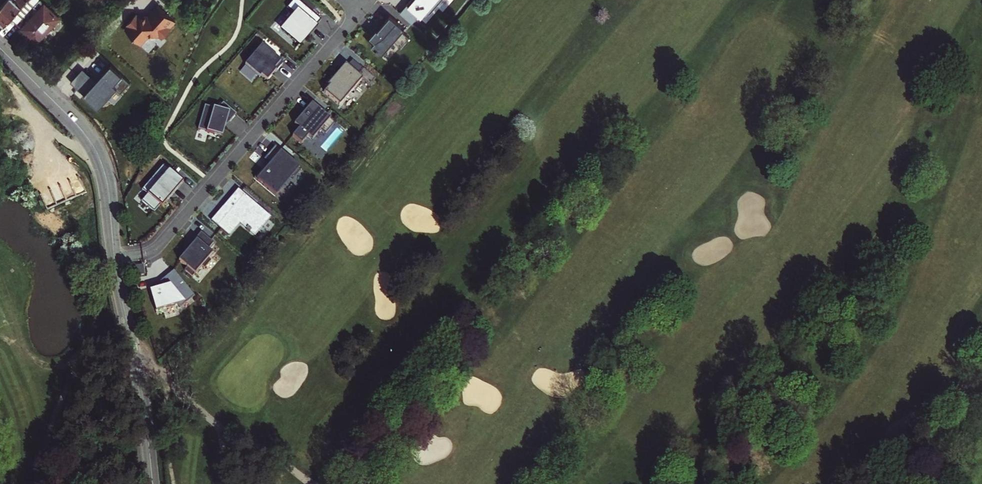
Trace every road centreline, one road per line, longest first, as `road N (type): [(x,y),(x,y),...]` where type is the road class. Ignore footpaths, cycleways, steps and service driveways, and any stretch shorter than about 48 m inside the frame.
road 1 (residential): [(114,257),(160,244),(368,0)]
road 2 (residential): [(114,257),(152,483)]
road 3 (tertiary): [(0,48),(94,147),(111,215)]

